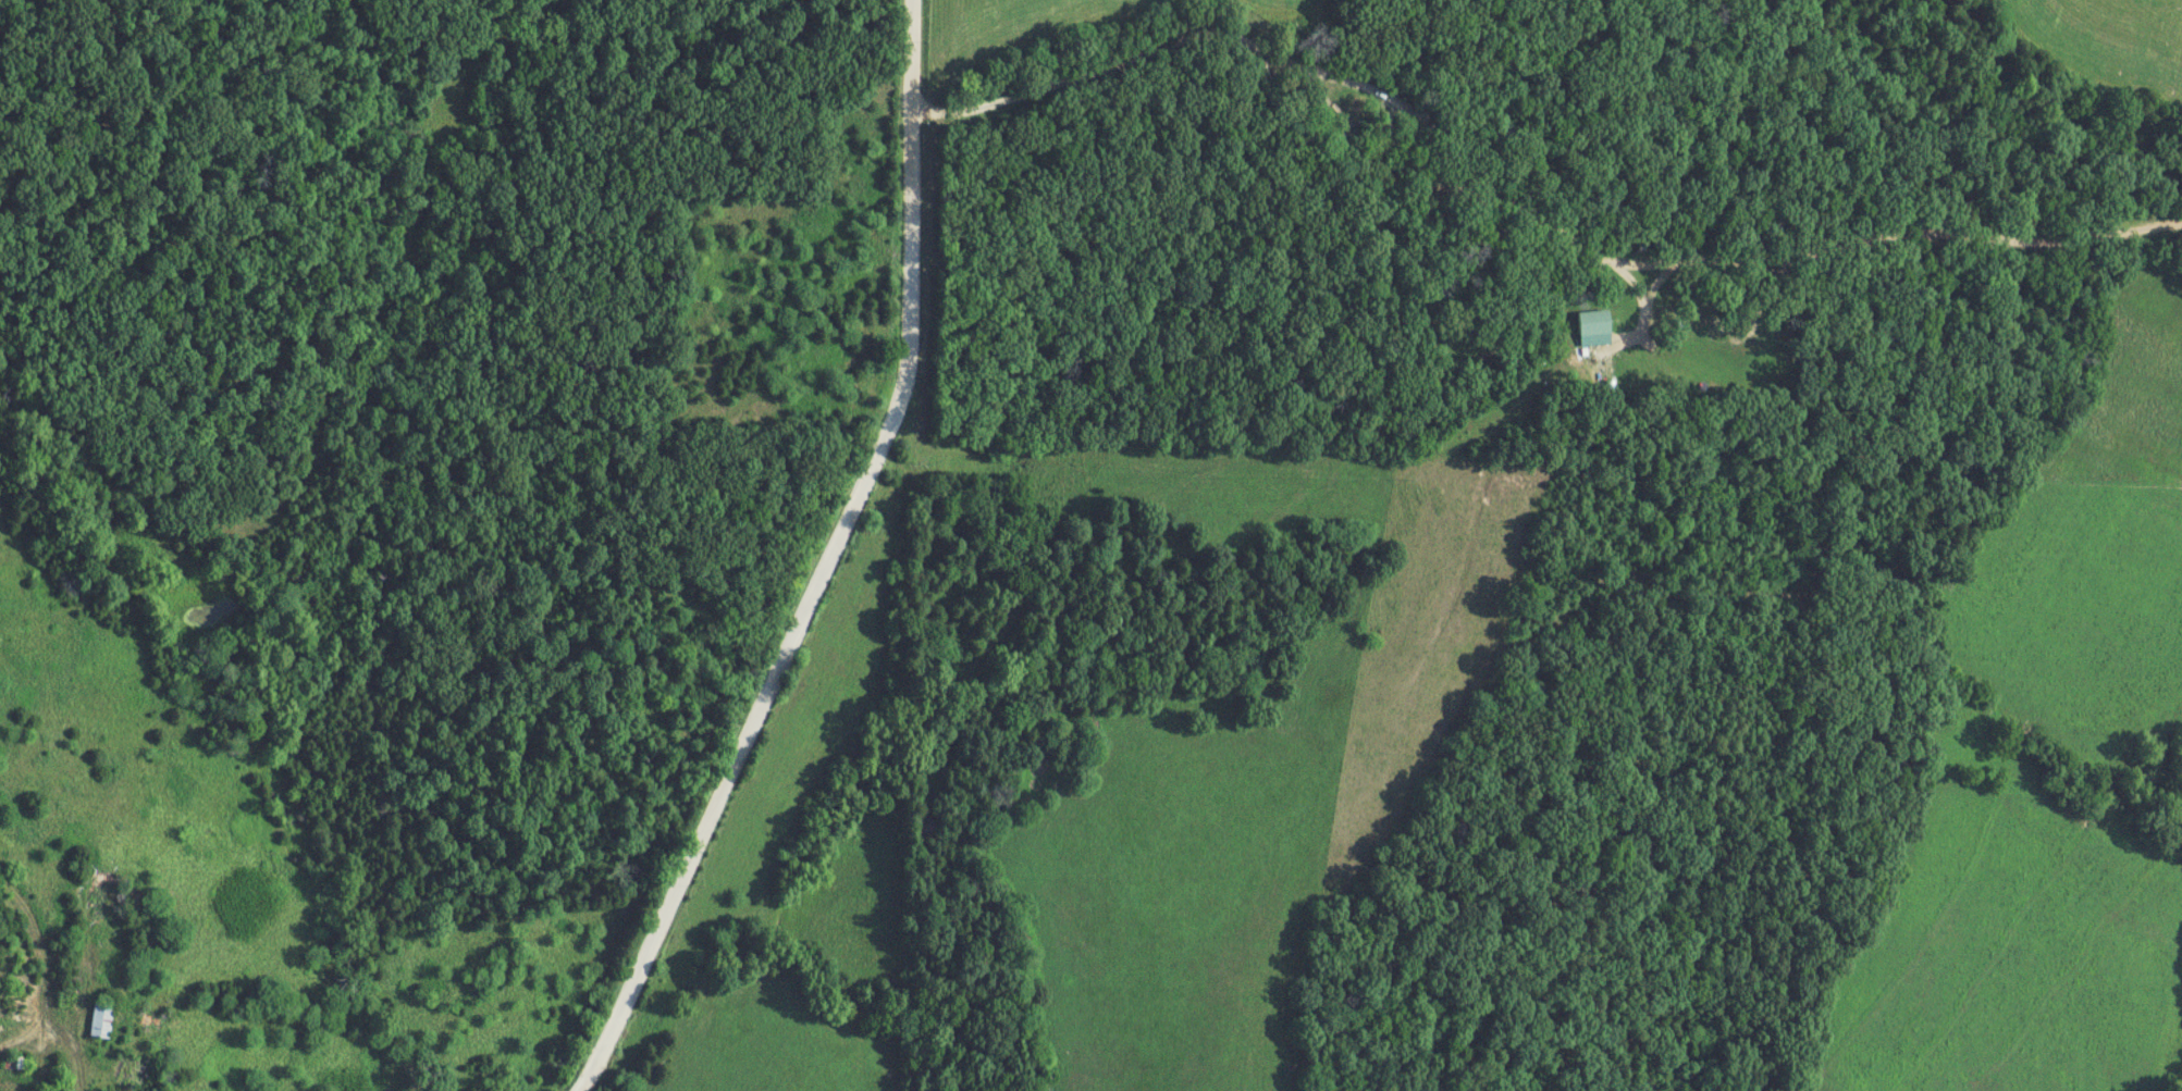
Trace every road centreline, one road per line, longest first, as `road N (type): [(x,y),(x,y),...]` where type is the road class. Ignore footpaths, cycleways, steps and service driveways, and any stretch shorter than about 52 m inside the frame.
road 1 (residential): [(576,1090),(898,406),(910,0)]
road 2 (residential): [(74,1090),(38,1014),(40,959),(23,913),(0,886)]

